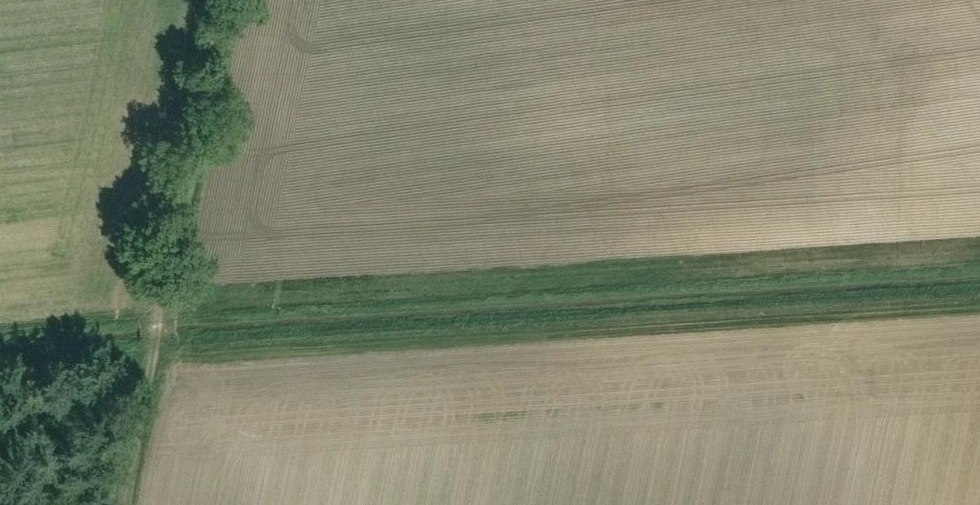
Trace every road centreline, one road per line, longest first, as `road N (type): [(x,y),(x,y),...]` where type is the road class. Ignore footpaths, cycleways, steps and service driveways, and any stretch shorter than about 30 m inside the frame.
road 1 (track): [(134,504),(237,0)]

